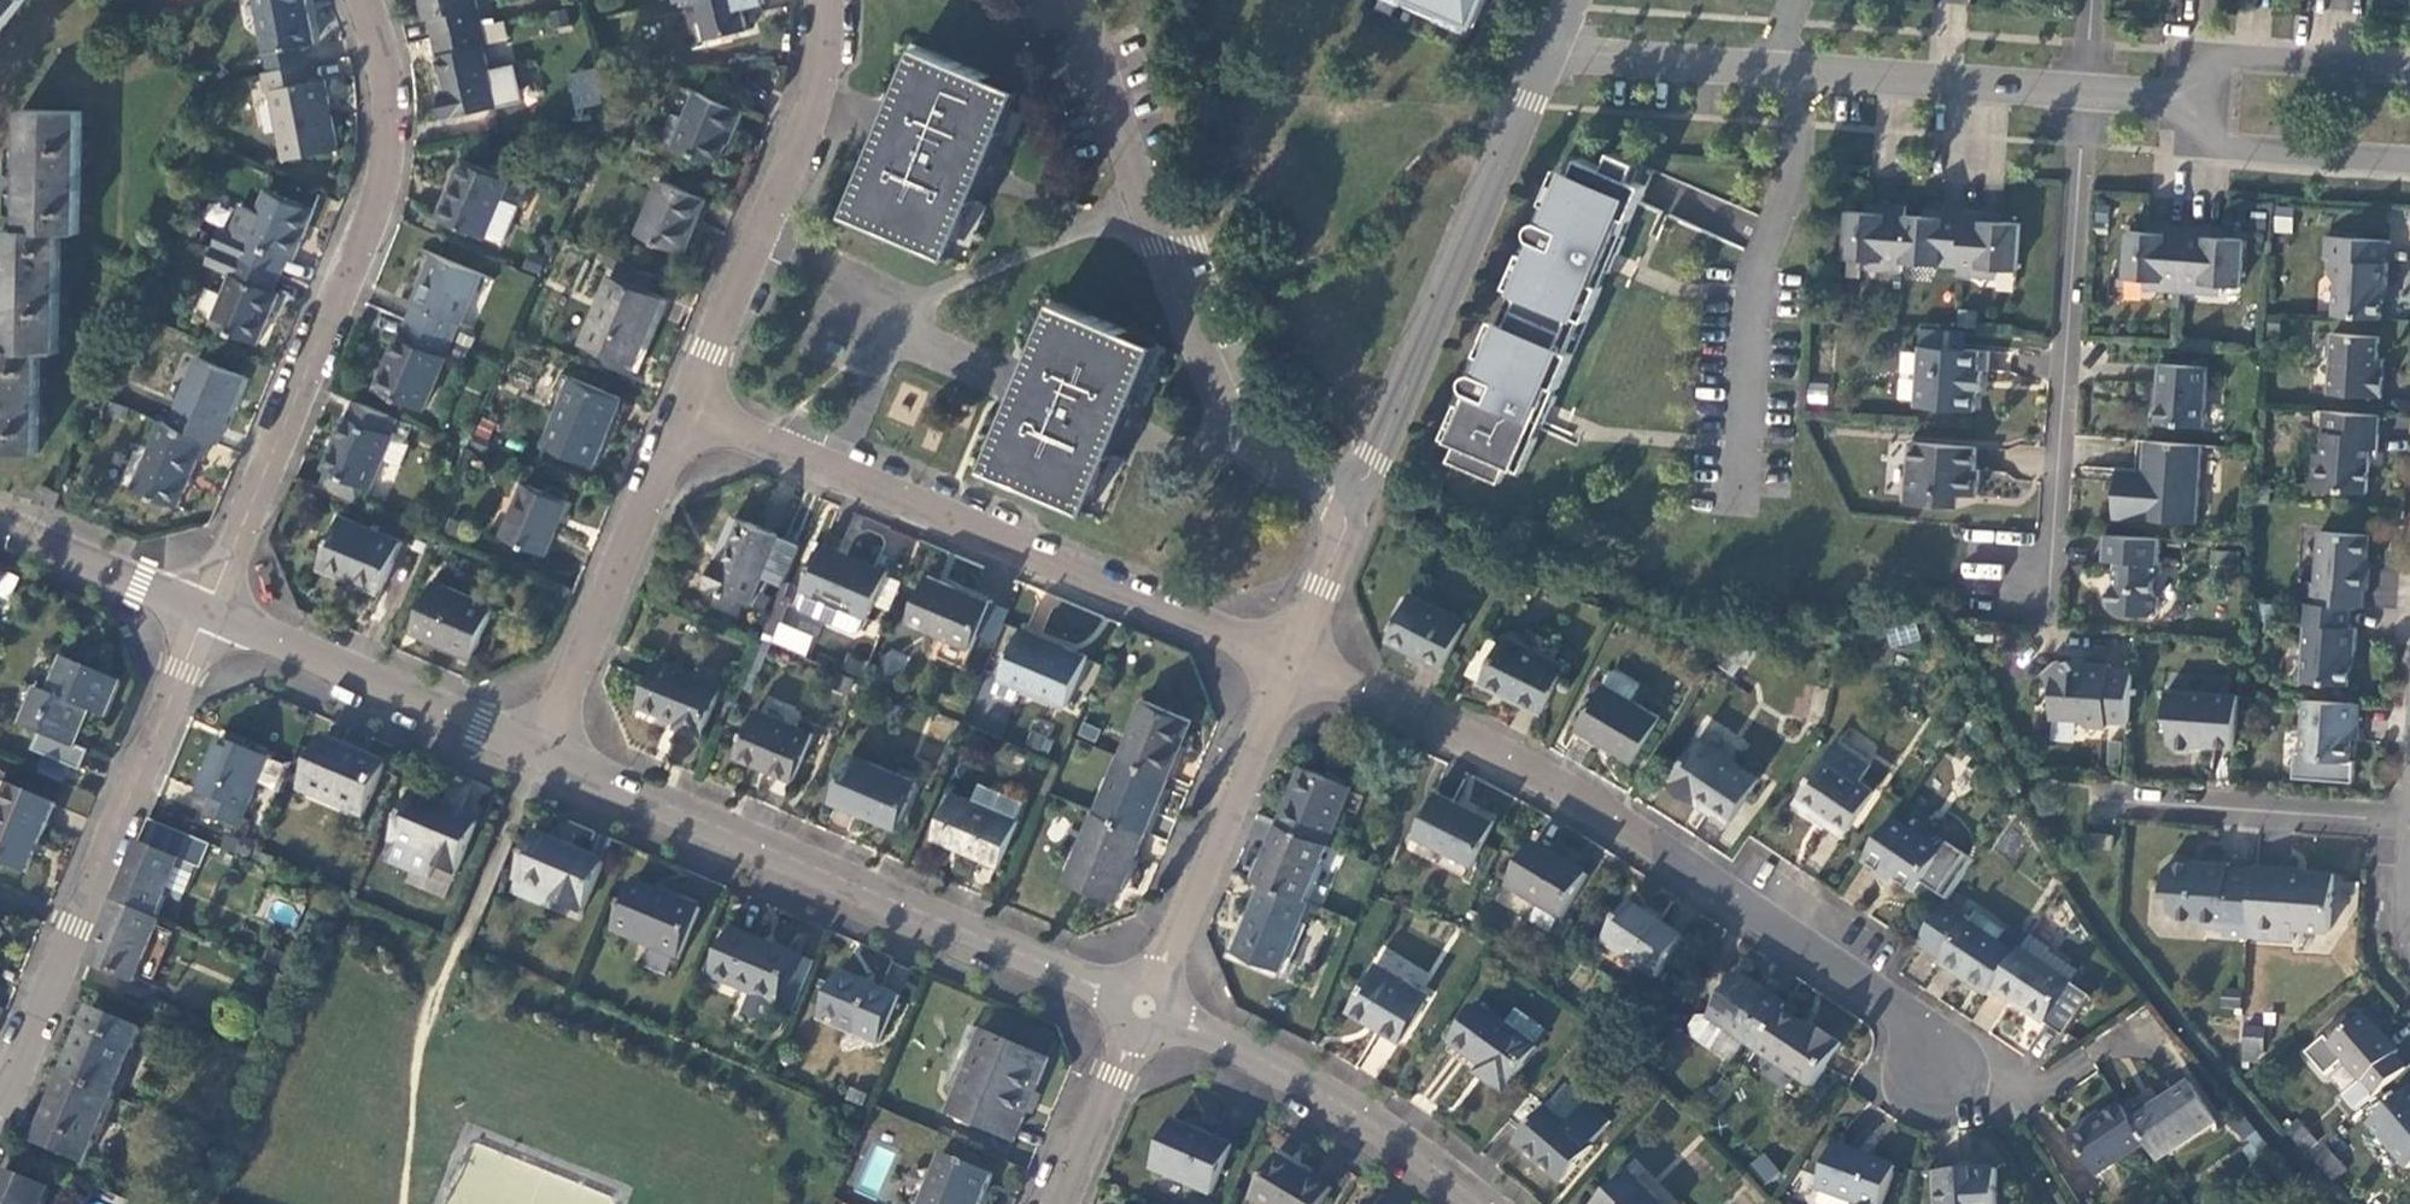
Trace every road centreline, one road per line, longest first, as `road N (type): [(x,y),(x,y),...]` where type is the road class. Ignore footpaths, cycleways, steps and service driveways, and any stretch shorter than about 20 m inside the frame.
road 1 (residential): [(1292,658),(1590,797),(1939,1053),(1941,1068)]
road 2 (residential): [(689,401),(849,461),(1292,658)]
road 3 (residential): [(543,754),(1146,1006)]
road 4 (residential): [(204,609),(386,175),(397,117),(367,0)]
road 5 (residential): [(1358,504),(1237,424),(1164,244),(1081,0)]
road 6 (residential): [(0,1113),(204,609)]
road 7 (residential): [(1549,59),(2084,94)]
road 8 (residential): [(2020,573),(2050,553),(2084,94)]
road 9 (residential): [(1358,504),(1549,59)]
road 10 (residential): [(689,401),(790,152),(820,53),(820,0)]
road 11 (residential): [(1146,1006),(1312,1085),(1487,1203)]
road 12 (residential): [(543,754),(689,401)]
road 13 (residential): [(1146,1006),(1292,658)]
road 14 (residential): [(204,609),(543,754)]
road 15 (residential): [(2107,800),(2409,821)]
road 16 (residential): [(2185,102),(2206,139),(2226,148),(2409,164)]
road 17 (residential): [(2409,70),(2235,57),(2217,65),(2185,102)]
road 18 (residential): [(0,522),(204,609)]
road 19 (residential): [(1061,1203),(1146,1006)]
road 20 (residential): [(1292,658),(1358,504)]

